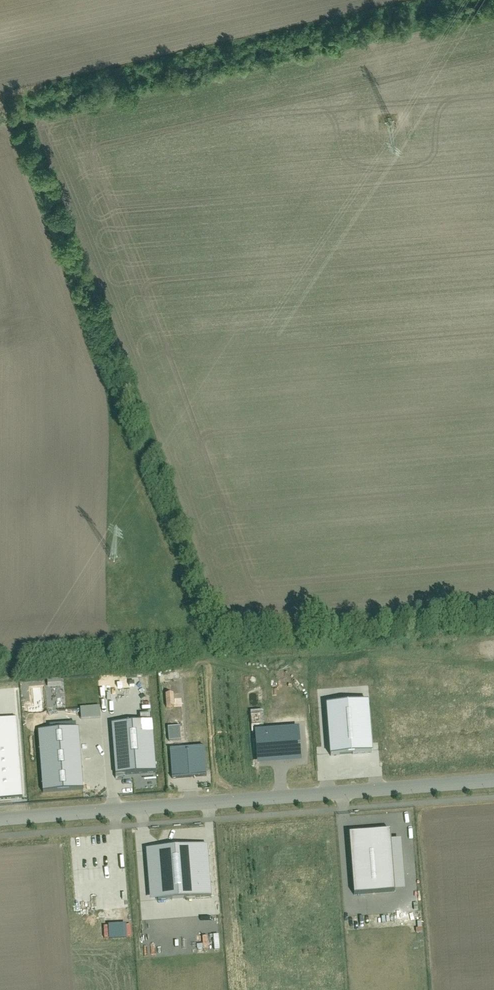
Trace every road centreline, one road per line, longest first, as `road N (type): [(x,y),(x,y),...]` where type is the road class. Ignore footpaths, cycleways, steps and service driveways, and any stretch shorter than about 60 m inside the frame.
road 1 (residential): [(493,781),(0,821)]

